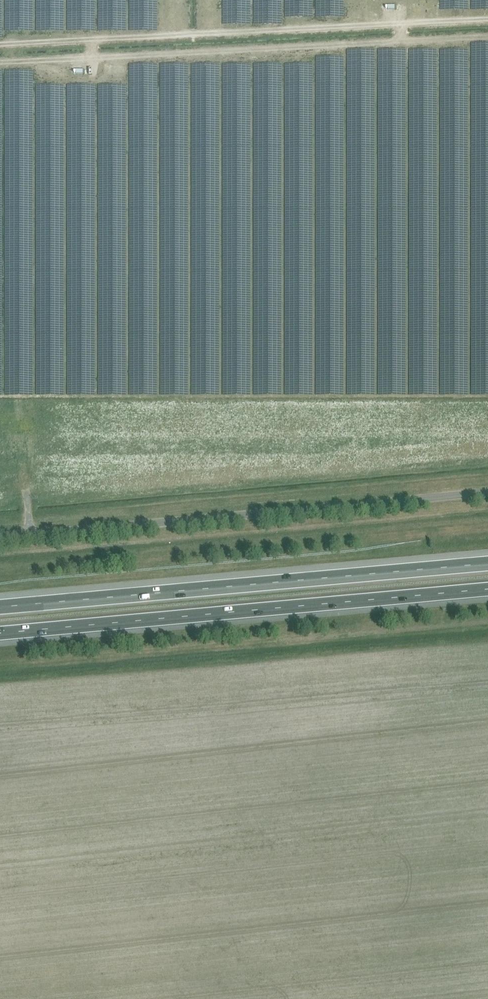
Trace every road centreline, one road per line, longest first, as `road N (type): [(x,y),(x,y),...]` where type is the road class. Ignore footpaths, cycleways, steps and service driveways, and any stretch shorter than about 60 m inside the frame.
road 1 (motorway): [(0,635),(487,589)]
road 2 (unclassified): [(0,535),(487,490)]
road 3 (motorway): [(487,564),(0,607)]

